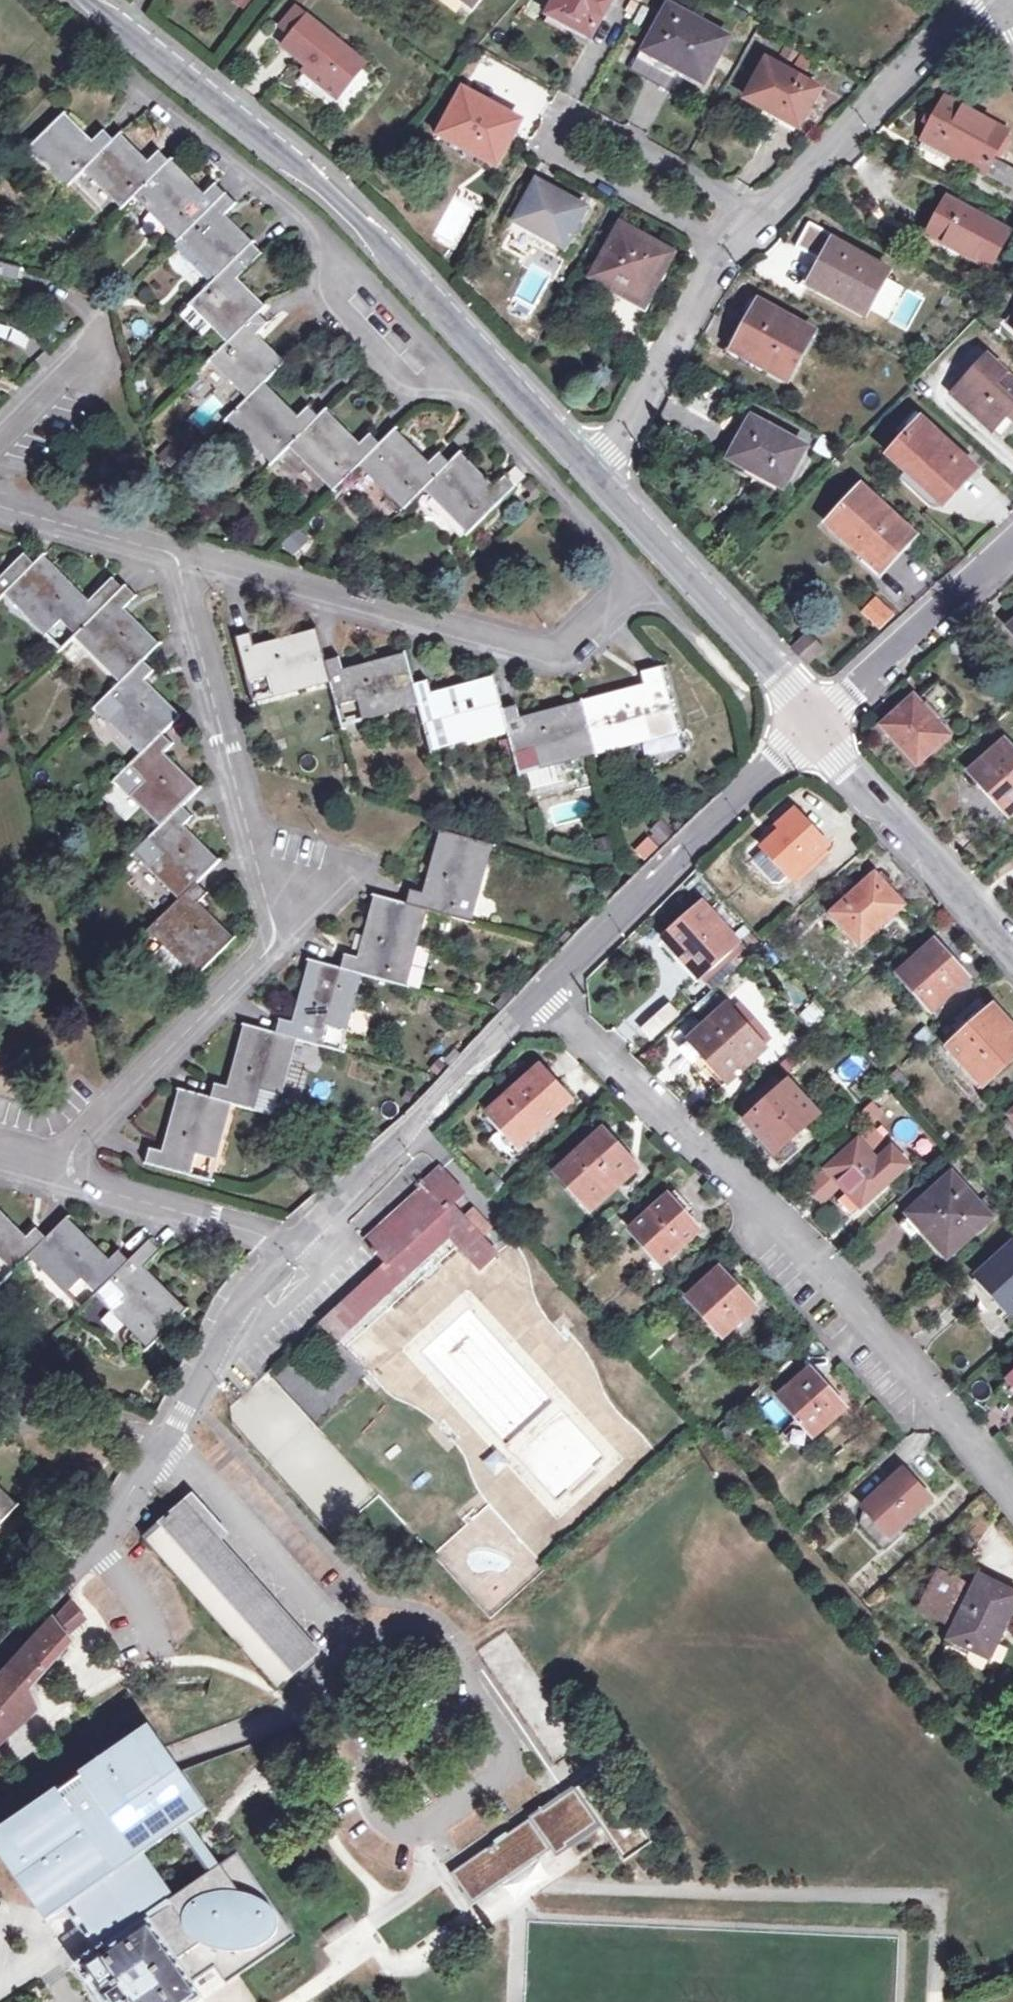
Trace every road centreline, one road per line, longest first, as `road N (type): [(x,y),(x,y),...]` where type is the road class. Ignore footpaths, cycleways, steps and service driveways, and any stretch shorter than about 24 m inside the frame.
road 1 (residential): [(180,553),(564,654),(633,571),(279,194),(118,60)]
road 2 (residential): [(56,1177),(93,1126),(277,946),(180,553)]
road 3 (residential): [(604,499),(347,211),(87,0)]
road 4 (residential): [(548,995),(882,1339),(1012,1495)]
road 5 (residential): [(730,231),(708,184),(589,122),(559,116),(546,135),(550,153),(676,217)]
road 6 (unclassified): [(811,722),(548,995)]
road 7 (unclassified): [(548,995),(287,1247)]
road 8 (residential): [(730,231),(987,0)]
road 9 (residential): [(811,722),(604,499)]
road 10 (residential): [(604,499),(730,231)]
road 11 (residential): [(1012,936),(811,722)]
road 12 (unclassified): [(1012,544),(811,722)]
road 13 (unclassified): [(287,1247),(229,1325),(149,1465)]
road 14 (residential): [(287,1247),(264,1231),(56,1177)]
road 15 (unclassified): [(149,1465),(84,1535),(0,1648)]
road 16 (residential): [(180,553),(0,505)]
road 17 (residential): [(149,1465),(0,1423)]
road 18 (residential): [(0,432),(102,335)]

